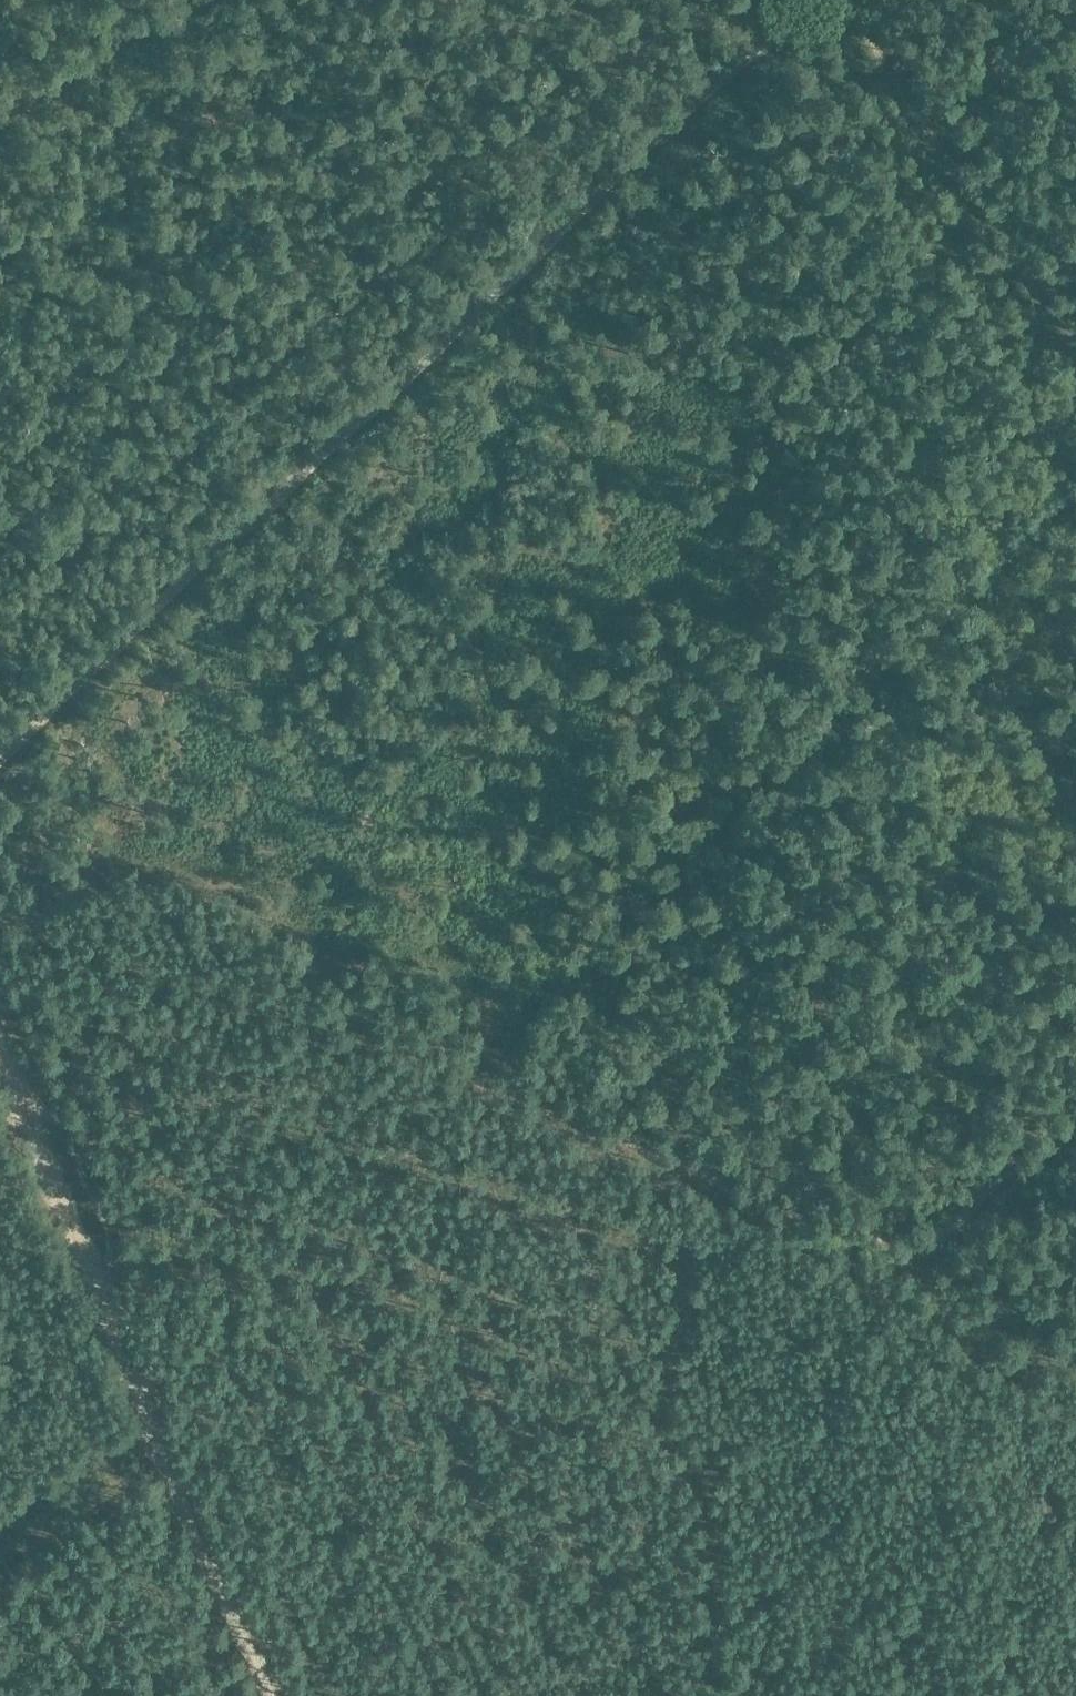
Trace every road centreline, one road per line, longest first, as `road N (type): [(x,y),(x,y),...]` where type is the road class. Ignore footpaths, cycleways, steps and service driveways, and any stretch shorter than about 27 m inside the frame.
road 1 (track): [(811,0),(0,757)]
road 2 (track): [(277,1695),(0,1063)]
road 3 (track): [(840,0),(1075,350)]
road 4 (track): [(158,1423),(0,1516)]

